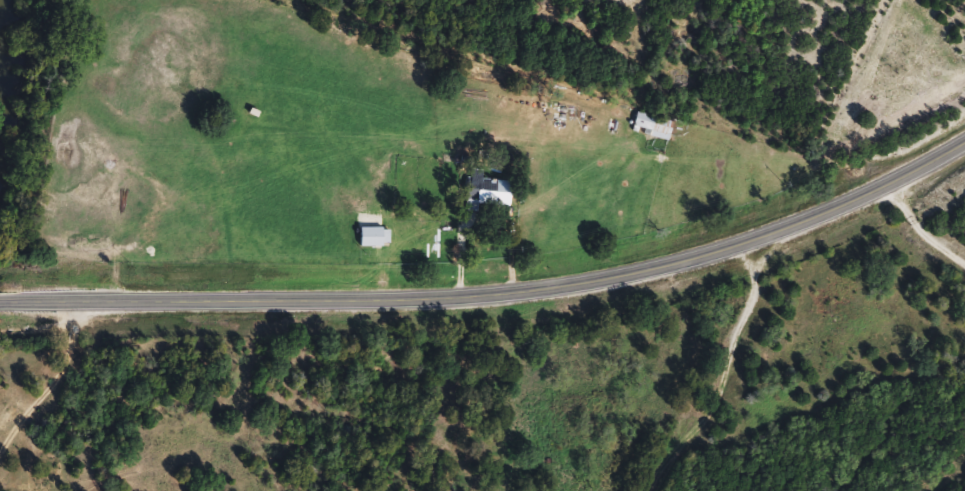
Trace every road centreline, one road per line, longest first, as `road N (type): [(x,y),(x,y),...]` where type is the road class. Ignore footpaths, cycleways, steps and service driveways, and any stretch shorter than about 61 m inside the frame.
road 1 (primary): [(0,300),(548,289),(656,271),(749,244),(868,201),(964,144)]
road 2 (residential): [(964,320),(868,201),(753,147)]
road 3 (residential): [(619,490),(749,244)]
road 4 (residential): [(857,0),(797,168)]
road 5 (residential): [(0,439),(94,299)]

